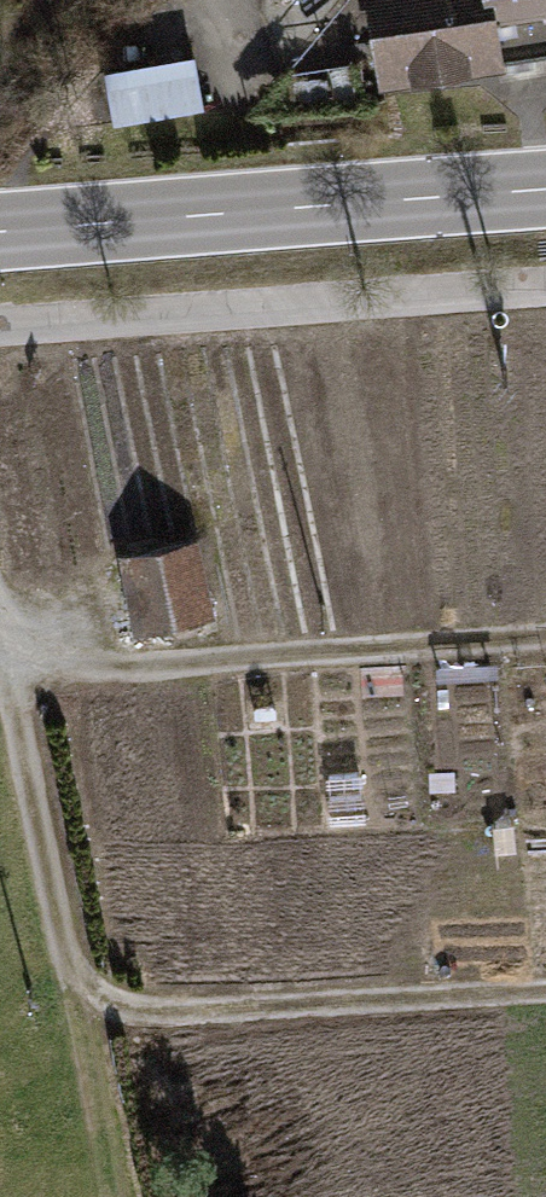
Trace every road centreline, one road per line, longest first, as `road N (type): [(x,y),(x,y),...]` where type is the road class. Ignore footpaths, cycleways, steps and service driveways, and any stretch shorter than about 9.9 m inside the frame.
road 1 (secondary): [(0,232),(545,190)]
road 2 (track): [(11,680),(545,642)]
road 3 (track): [(0,627),(106,1128)]
road 4 (track): [(81,1012),(545,987)]

